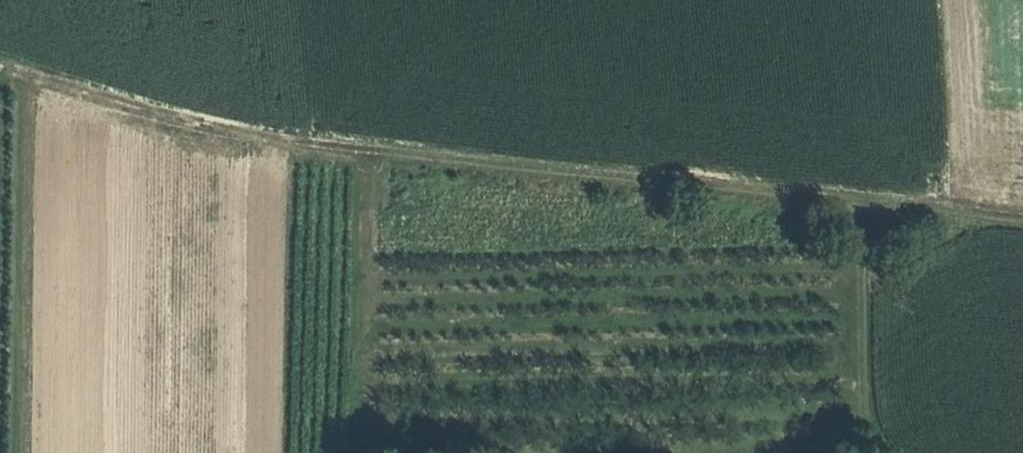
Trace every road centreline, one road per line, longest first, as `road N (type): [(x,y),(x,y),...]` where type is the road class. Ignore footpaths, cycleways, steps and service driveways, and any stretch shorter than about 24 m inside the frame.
road 1 (track): [(0,62),(424,154),(1022,222)]
road 2 (track): [(26,452),(31,70)]
road 3 (track): [(858,204),(866,432),(883,452)]

